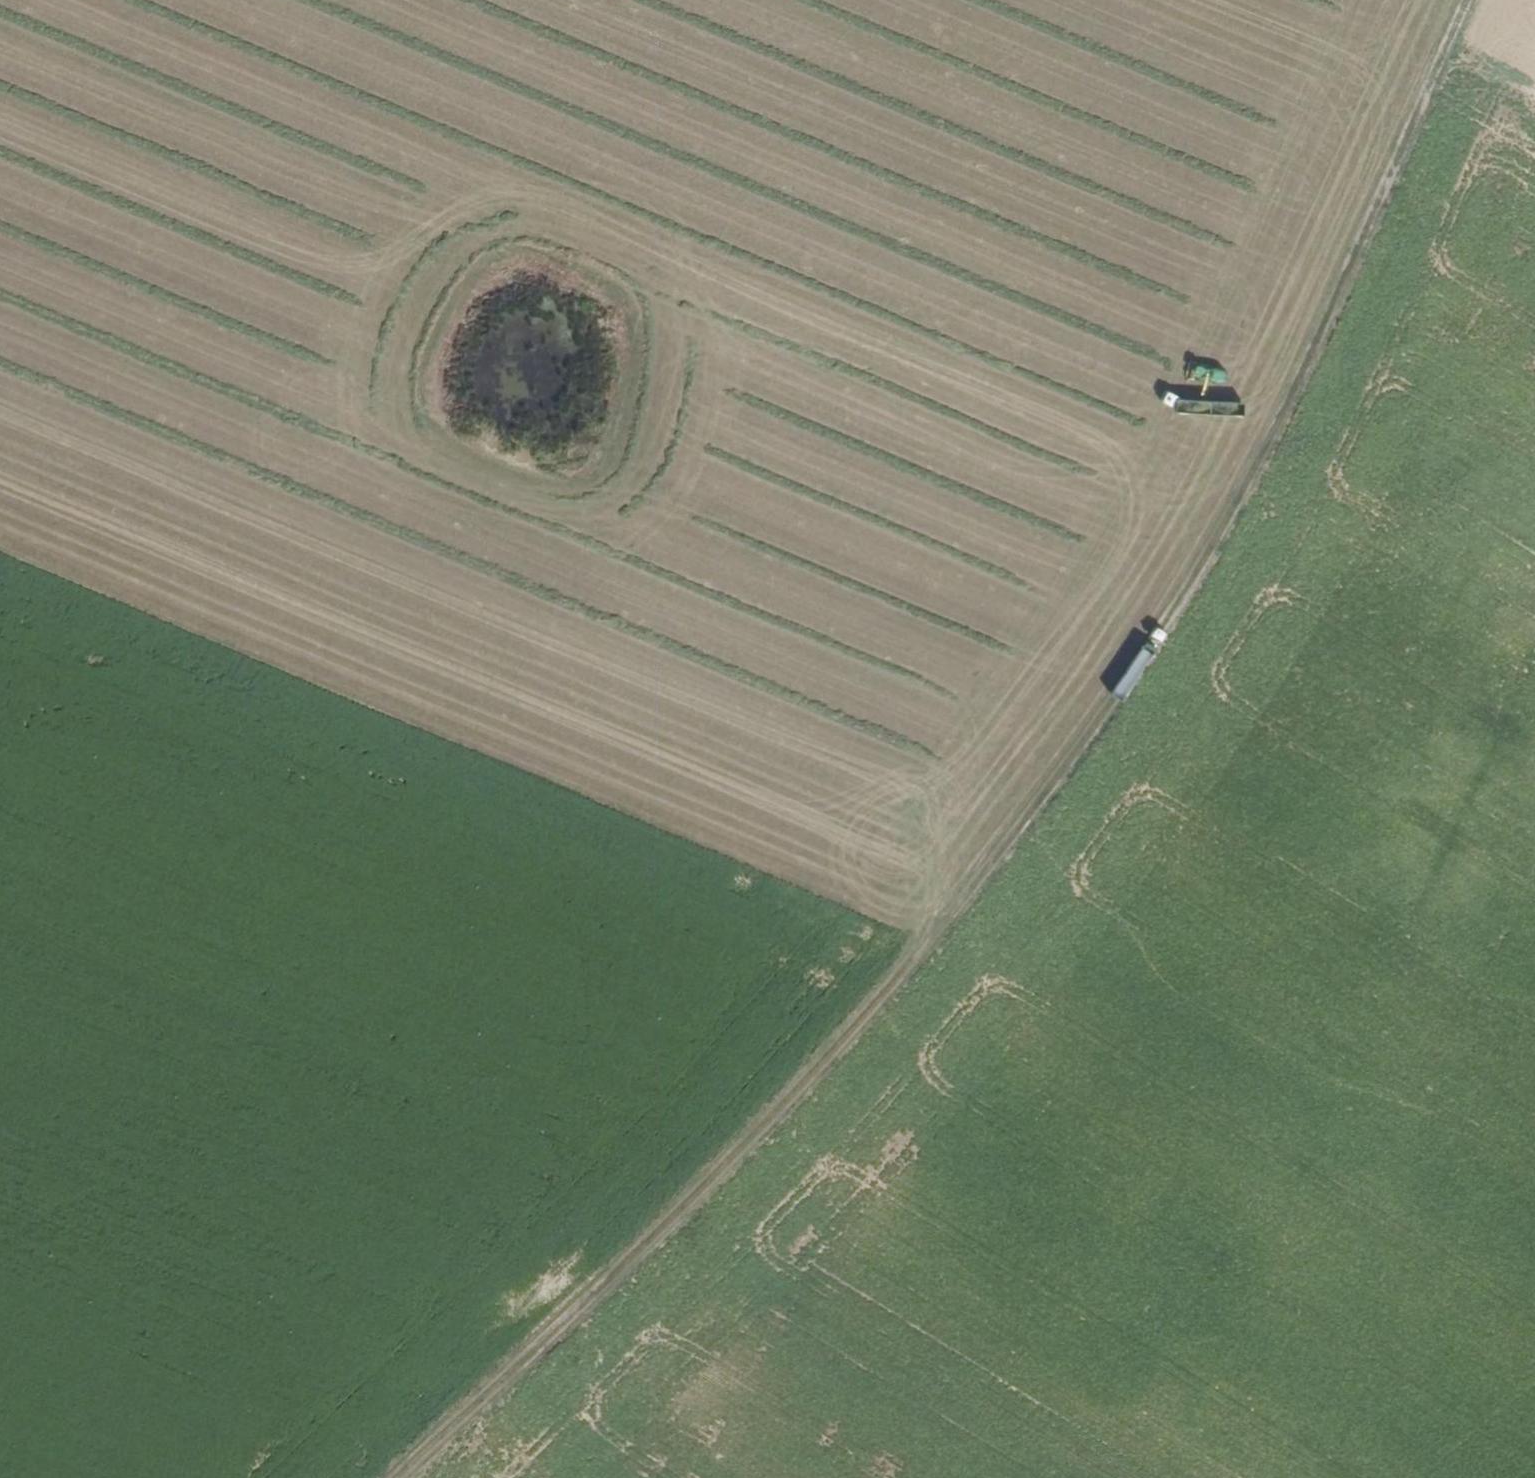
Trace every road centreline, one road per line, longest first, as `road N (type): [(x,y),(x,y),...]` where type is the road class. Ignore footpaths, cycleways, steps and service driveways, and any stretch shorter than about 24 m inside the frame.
road 1 (track): [(395,1477),(518,1361),(1092,743),(1446,0)]

